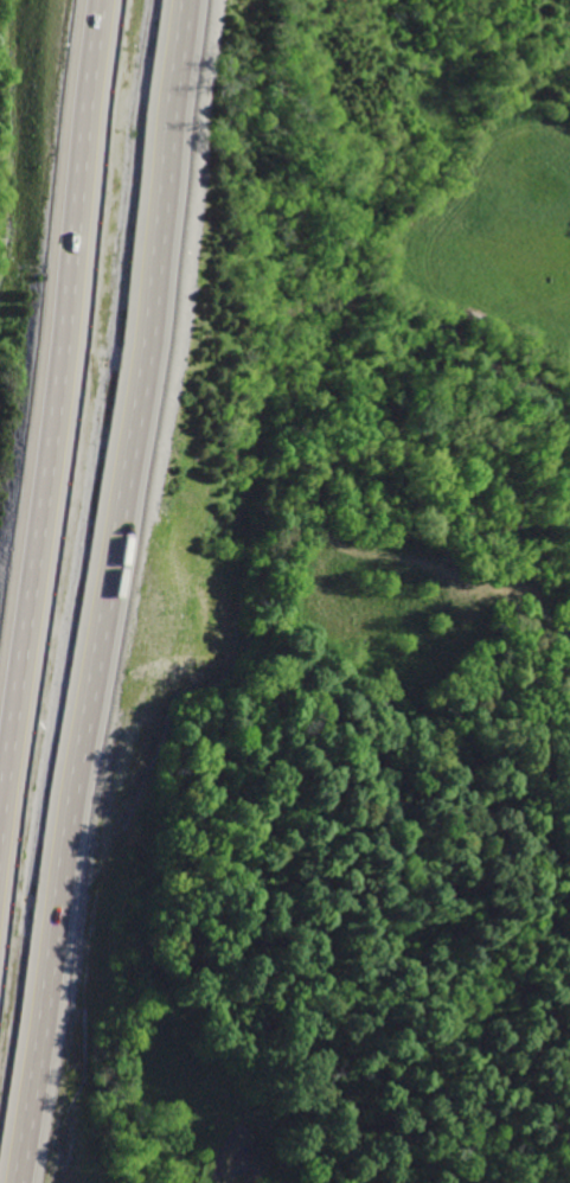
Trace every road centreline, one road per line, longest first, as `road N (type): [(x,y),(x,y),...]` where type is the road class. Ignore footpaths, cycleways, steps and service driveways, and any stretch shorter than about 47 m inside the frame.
road 1 (motorway): [(42,1182),(203,0)]
road 2 (motorway): [(92,0),(0,774)]

